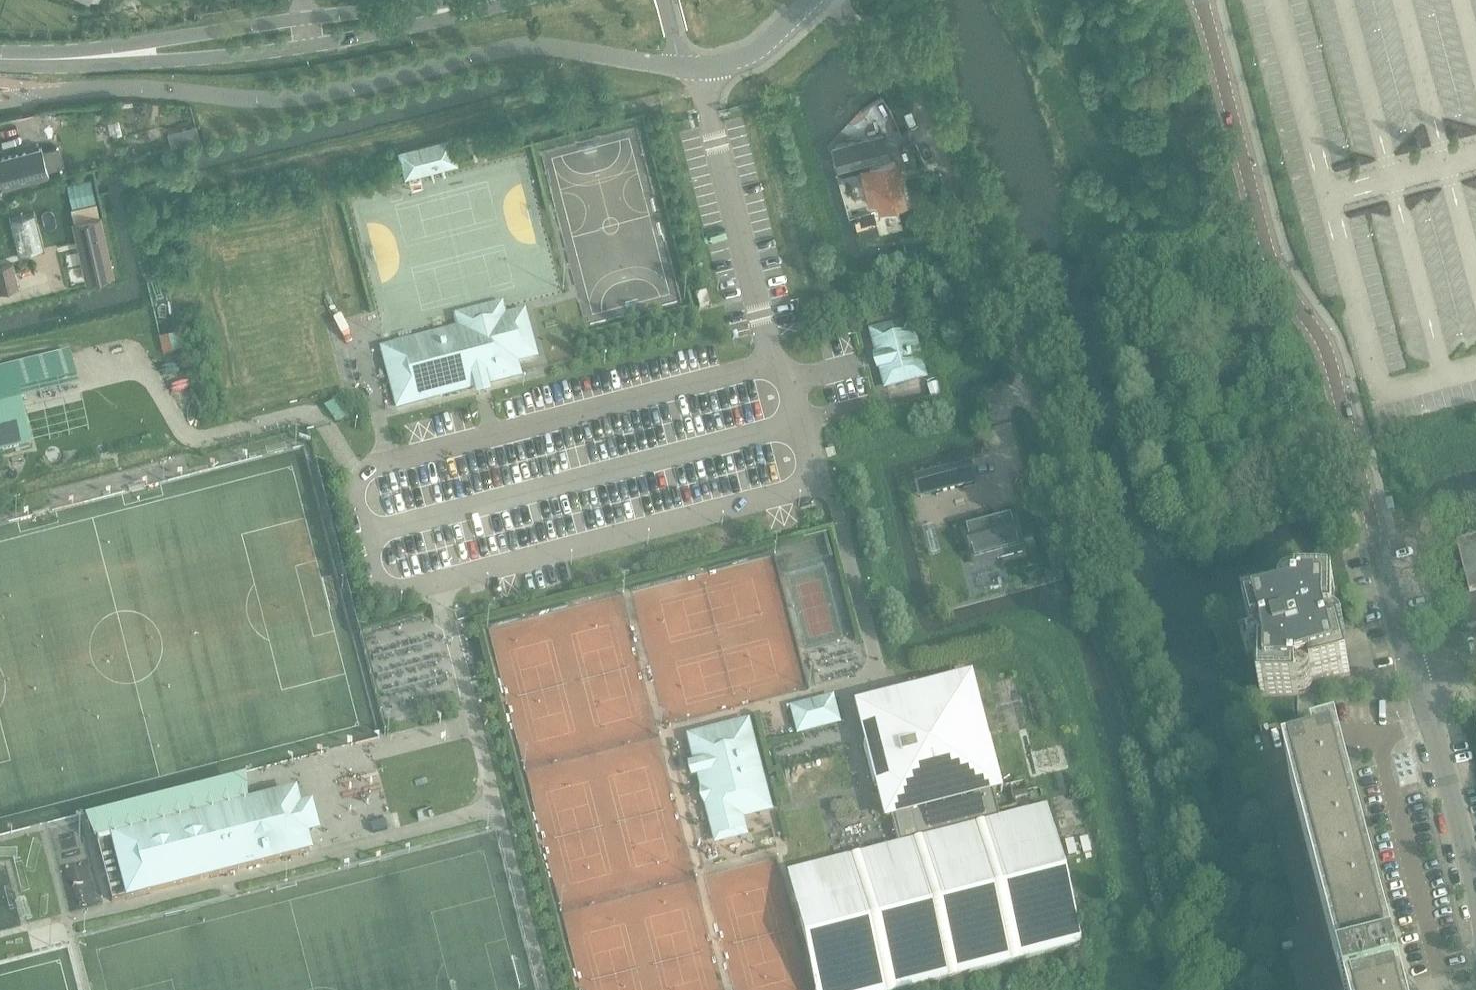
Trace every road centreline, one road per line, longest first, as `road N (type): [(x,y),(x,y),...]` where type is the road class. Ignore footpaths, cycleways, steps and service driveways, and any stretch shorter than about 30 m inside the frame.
road 1 (unclassified): [(0,102),(101,92),(262,102),(317,97),(538,48),(726,70),(761,58),(823,2)]
road 2 (tertiary): [(1417,681),(1337,377),(1267,243),(1201,0)]
road 3 (residential): [(823,2),(883,39),(1001,303),(1028,387)]
road 4 (secondary): [(116,57),(309,46),(424,26),(490,2)]
road 5 (secondary): [(490,2),(305,19),(116,57)]
road 6 (track): [(761,58),(784,80),(841,272)]
road 7 (tertiary): [(1417,681),(1475,898)]

